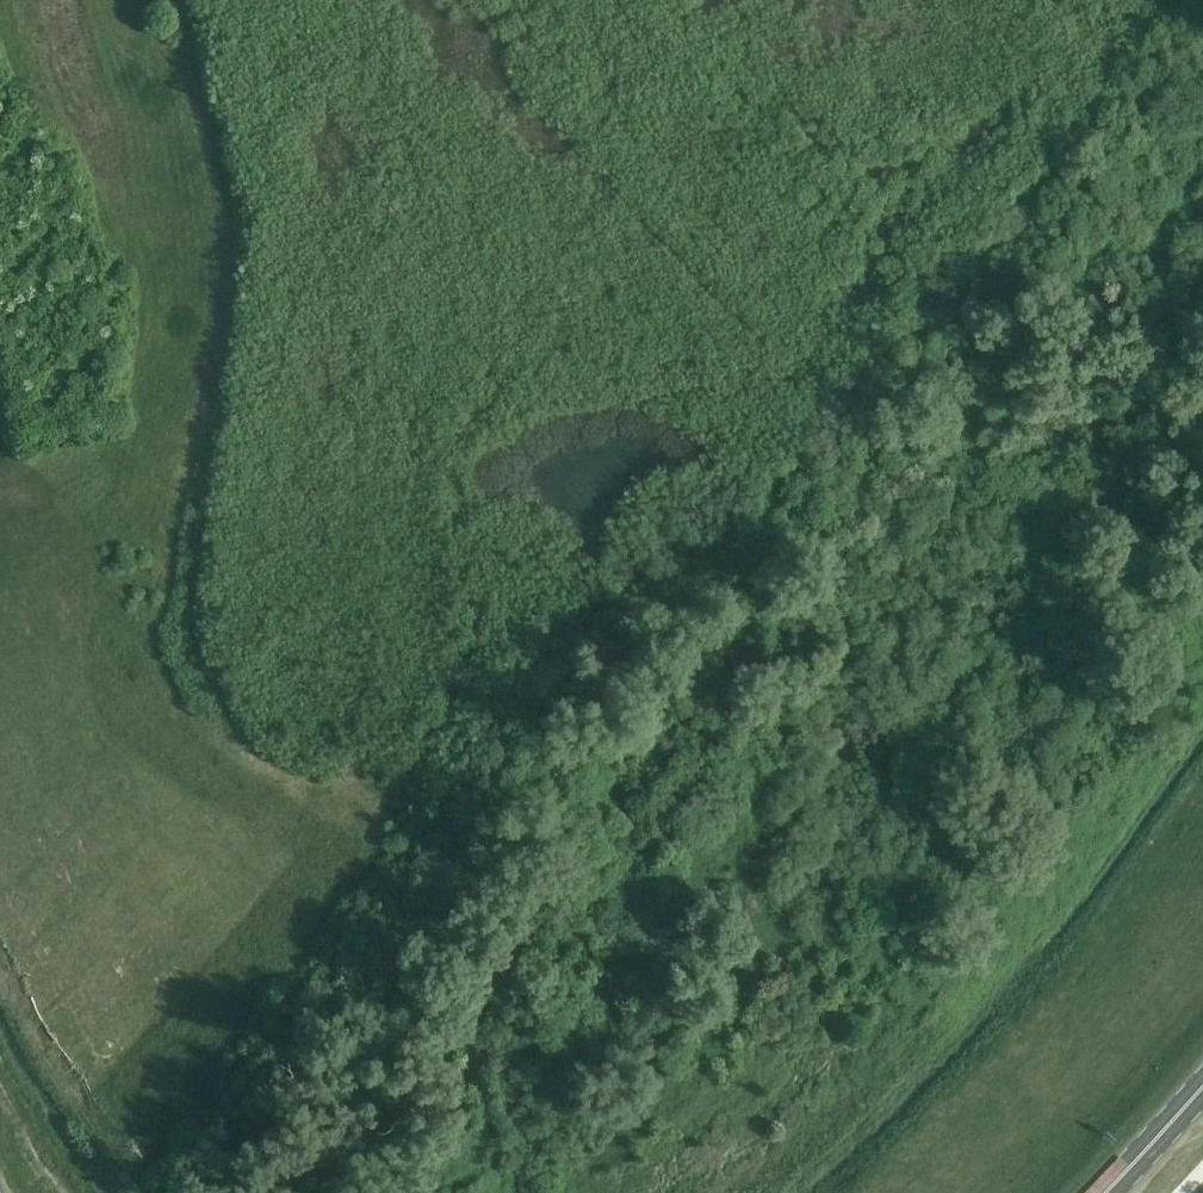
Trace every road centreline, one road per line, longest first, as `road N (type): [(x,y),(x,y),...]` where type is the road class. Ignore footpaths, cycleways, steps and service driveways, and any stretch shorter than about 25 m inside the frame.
road 1 (primary): [(1104,1192),(1202,1083)]

